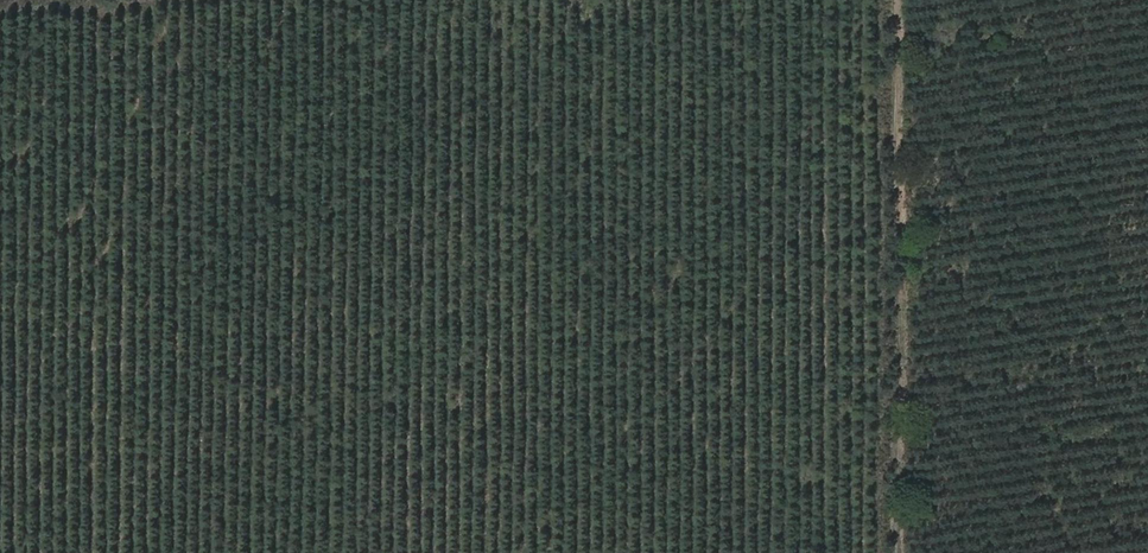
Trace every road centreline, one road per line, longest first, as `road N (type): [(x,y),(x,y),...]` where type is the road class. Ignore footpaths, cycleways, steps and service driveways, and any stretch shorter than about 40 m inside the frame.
road 1 (track): [(893,0),(901,552)]

